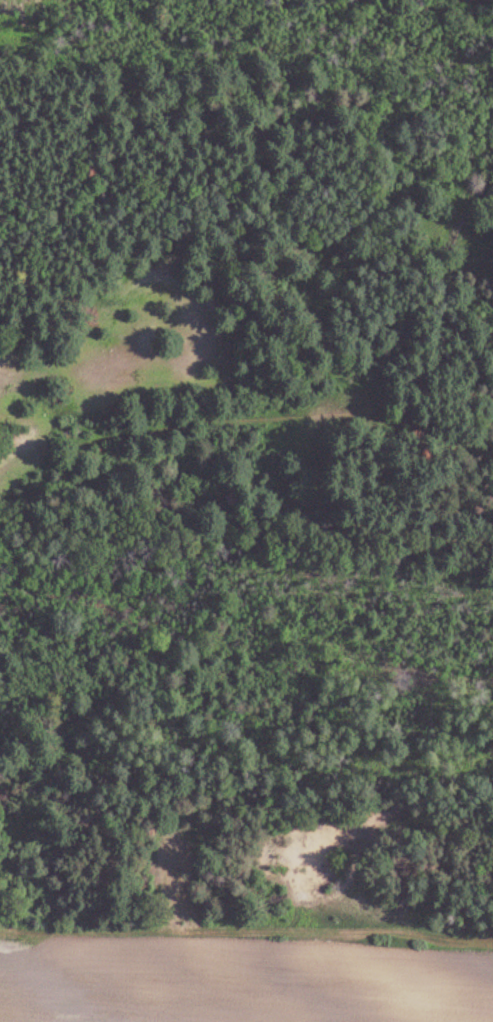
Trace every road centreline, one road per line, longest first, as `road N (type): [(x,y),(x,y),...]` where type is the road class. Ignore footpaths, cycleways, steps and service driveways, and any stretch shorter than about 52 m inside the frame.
road 1 (track): [(0,941),(265,934),(492,943)]

